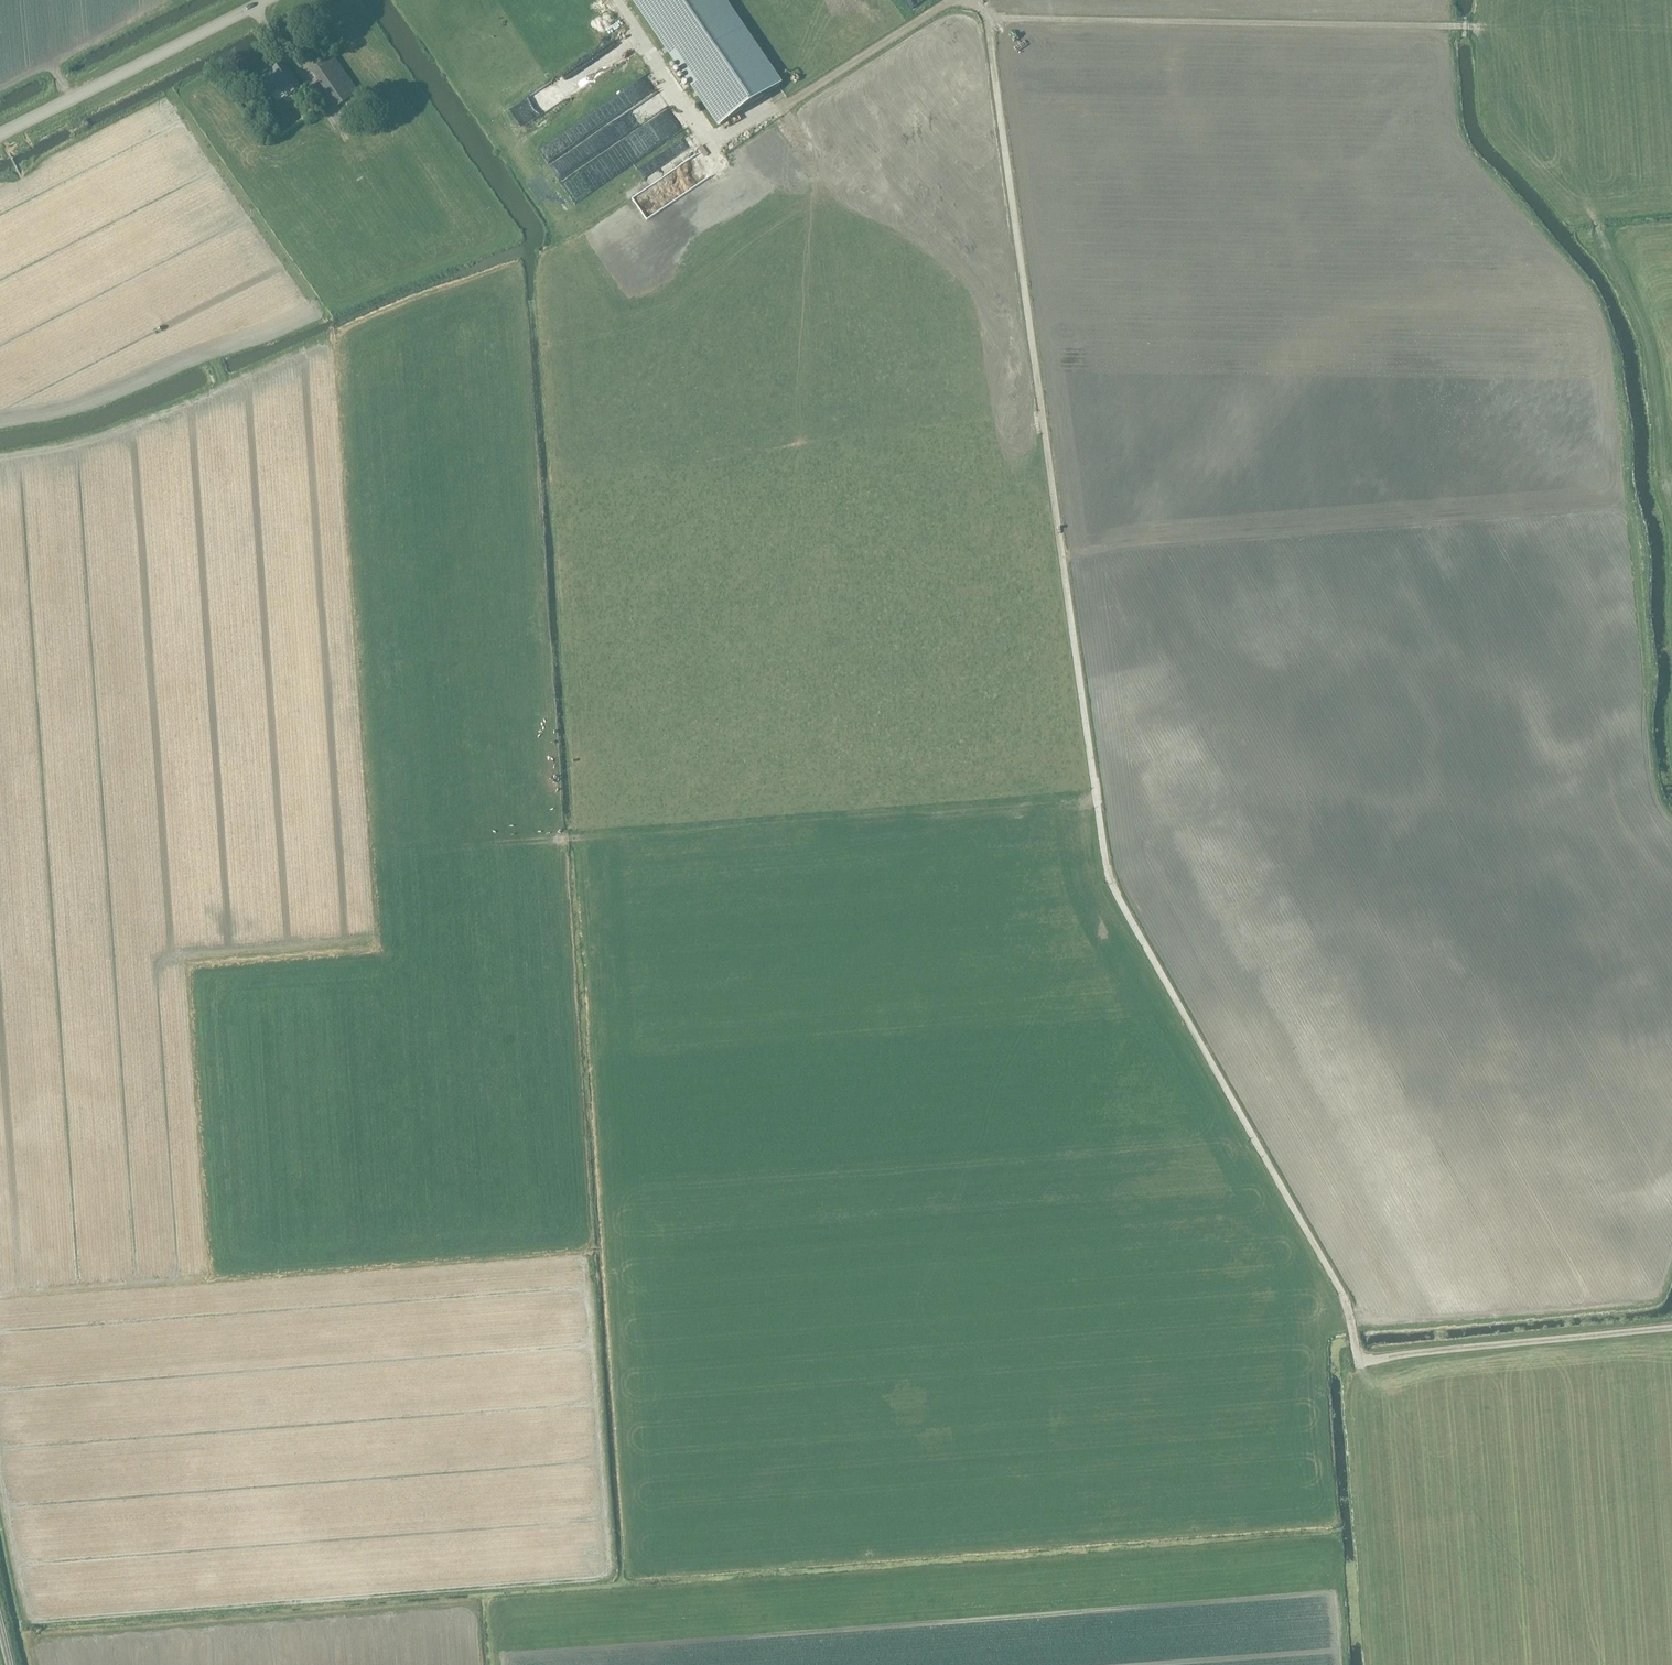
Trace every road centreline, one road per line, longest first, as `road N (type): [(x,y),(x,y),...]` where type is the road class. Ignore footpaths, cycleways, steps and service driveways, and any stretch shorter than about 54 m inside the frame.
road 1 (unclassified): [(0,133),(267,0)]

